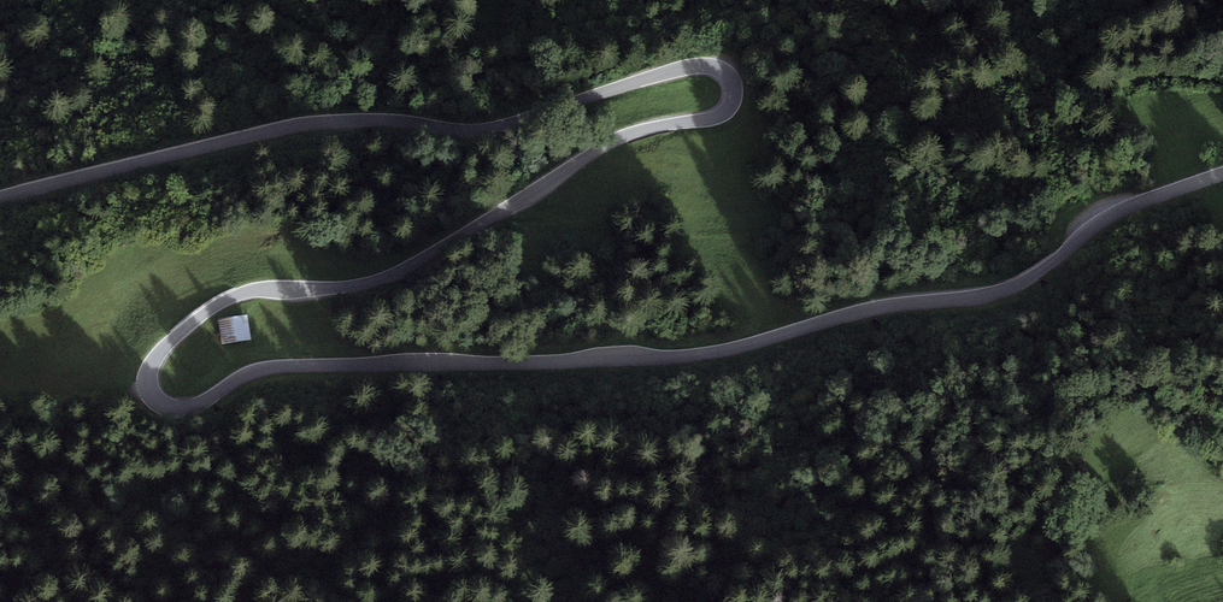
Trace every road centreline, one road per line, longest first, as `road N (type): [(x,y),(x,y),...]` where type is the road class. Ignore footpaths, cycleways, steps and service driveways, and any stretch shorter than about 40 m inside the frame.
road 1 (tertiary): [(1222,171),(1089,212),(1036,277),(1008,290),(883,307),(688,355),(270,367),(184,407),(154,397),(148,373),(177,335),(219,303),(260,290),(394,275),(611,143),(726,111),(732,79),(717,67),(691,67),(482,131),(370,121),(298,126),(0,199)]

